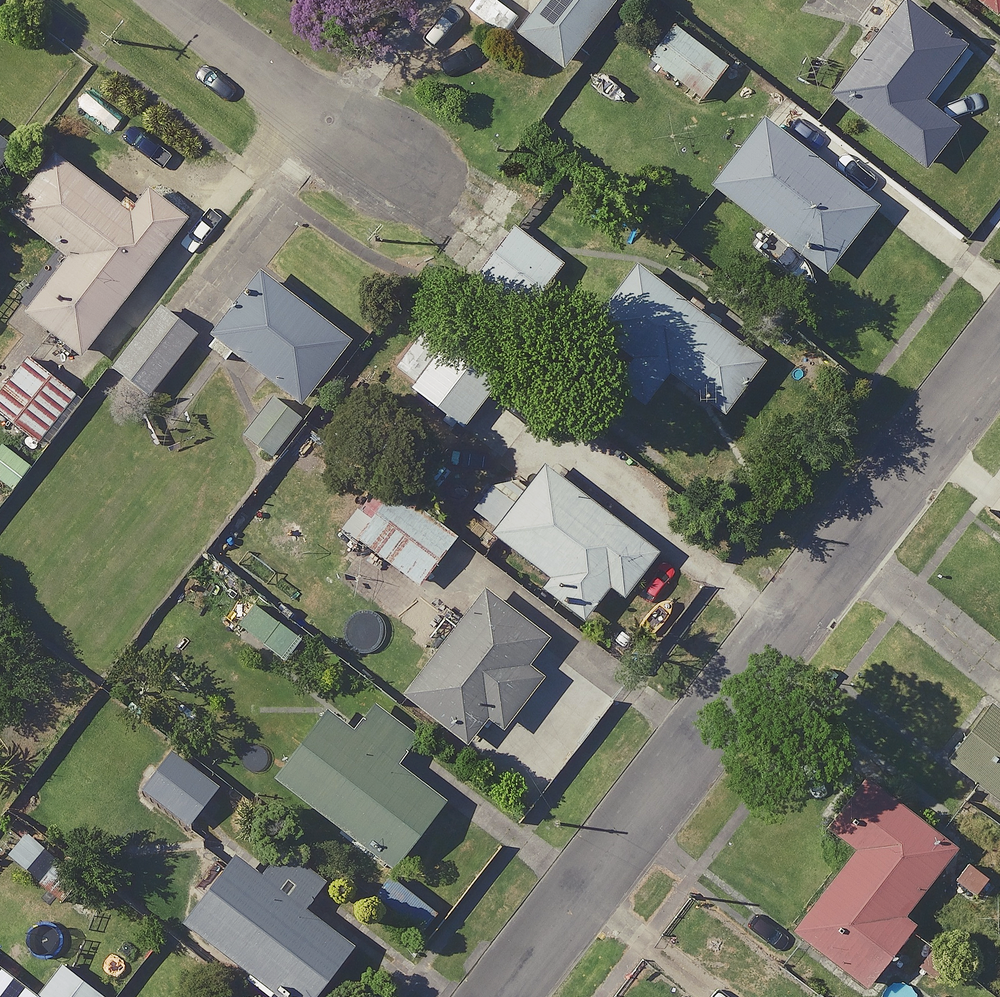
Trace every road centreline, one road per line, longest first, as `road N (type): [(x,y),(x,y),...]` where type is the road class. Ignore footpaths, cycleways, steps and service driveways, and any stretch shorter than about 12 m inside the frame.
road 1 (residential): [(999,345),(502,996)]
road 2 (residential): [(516,204),(233,0)]

